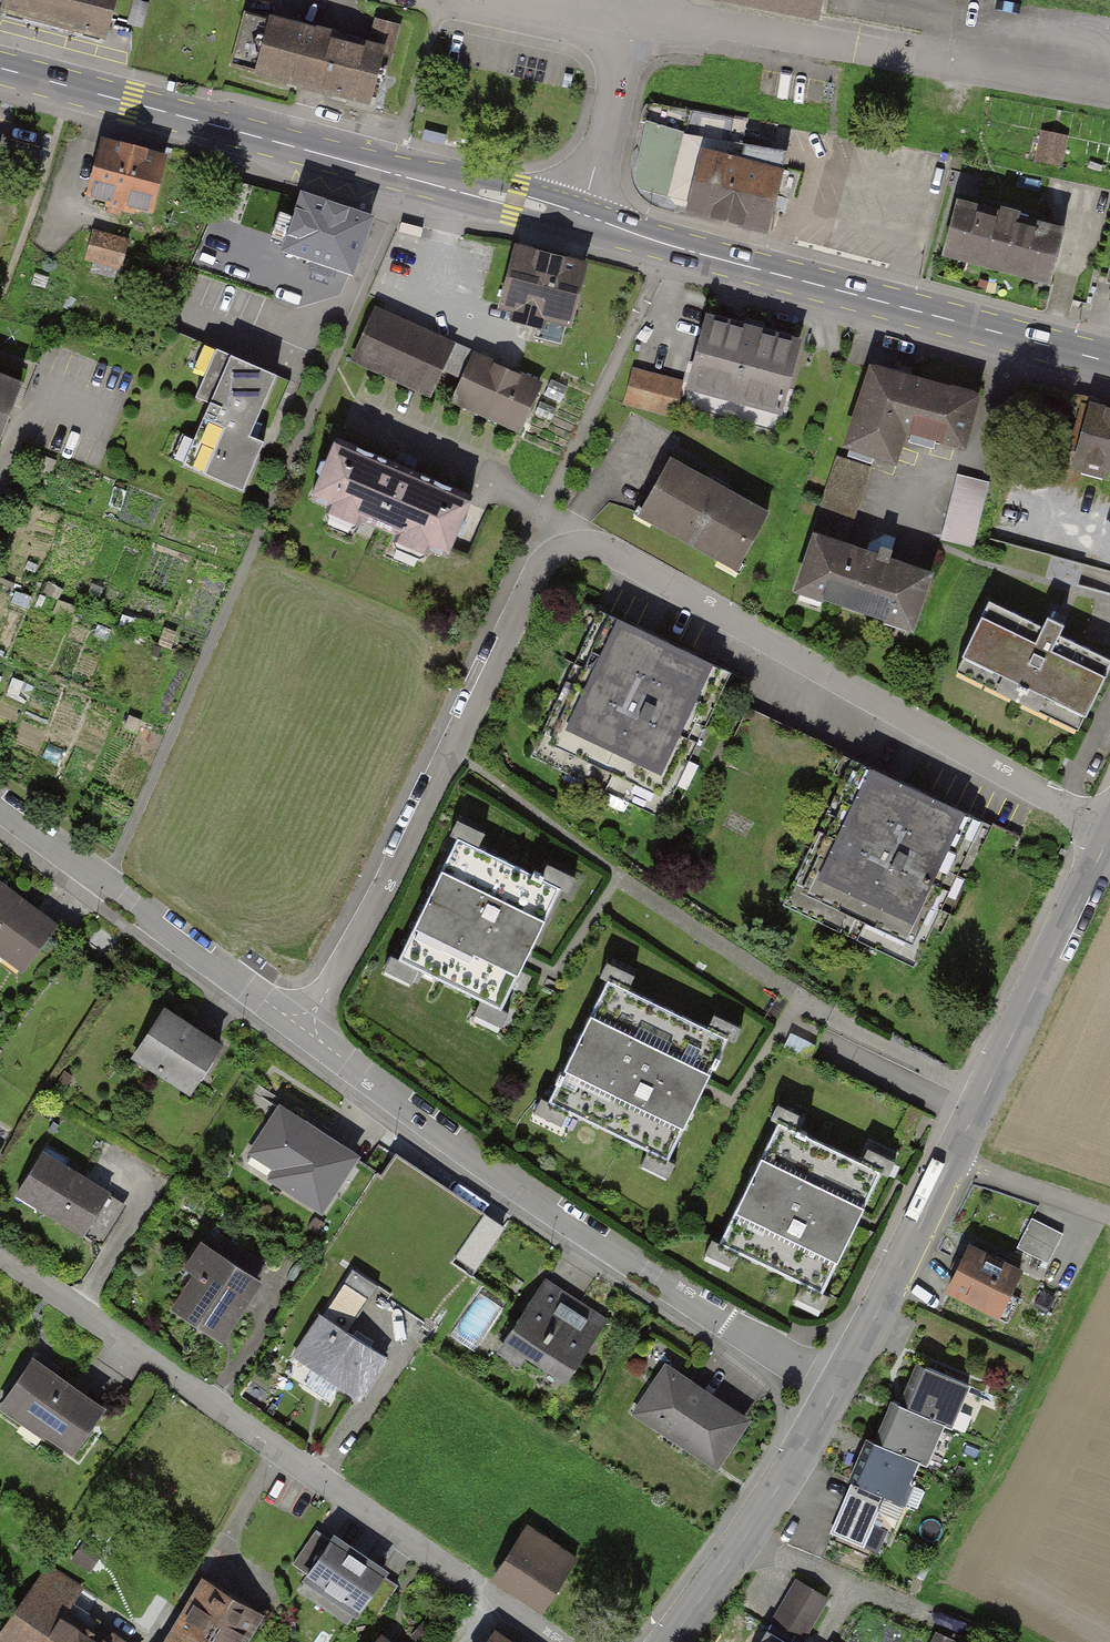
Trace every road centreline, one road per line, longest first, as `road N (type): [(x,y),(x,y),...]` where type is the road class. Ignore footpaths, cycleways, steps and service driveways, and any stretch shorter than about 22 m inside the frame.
road 1 (residential): [(306,1031),(452,755),(537,567),(566,544),(606,548),(1109,829)]
road 2 (residential): [(0,1260),(553,1641)]
road 3 (residential): [(306,1031),(587,1233),(836,1388)]
road 4 (residential): [(836,1388),(1109,836)]
road 5 (primary): [(0,68),(580,218)]
road 6 (primary): [(580,218),(1109,361)]
road 7 (residential): [(1109,91),(699,24),(632,21)]
road 8 (residential): [(0,806),(306,1031)]
road 9 (residential): [(669,1641),(776,1490),(836,1388)]
road 10 (residential): [(632,21),(580,218)]
road 11 (residential): [(632,21),(482,0)]

